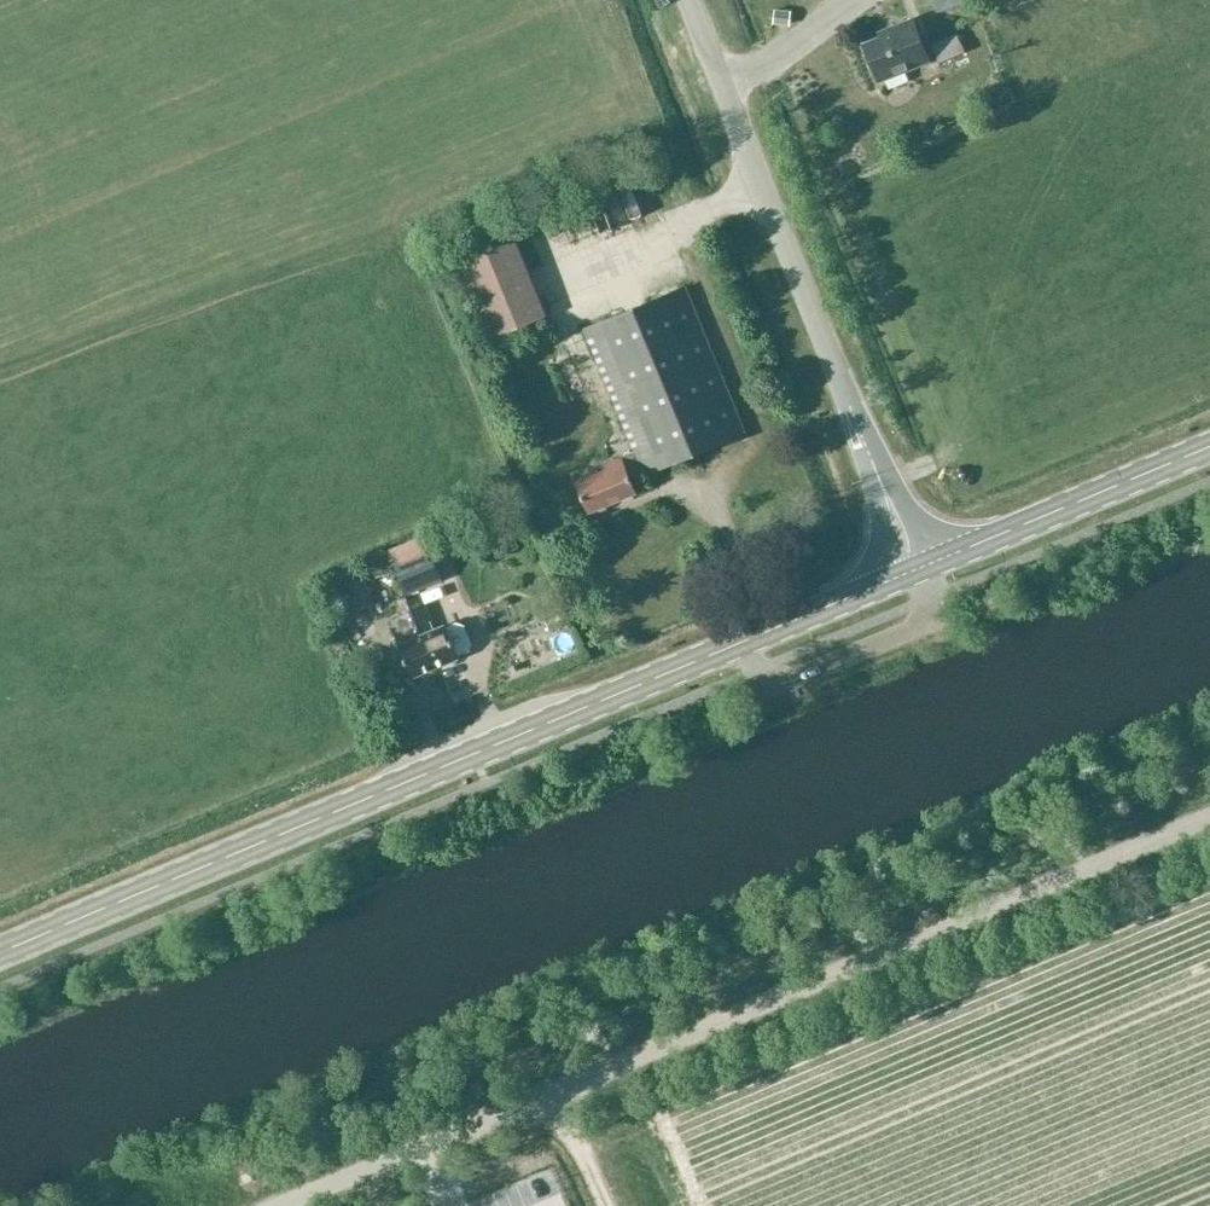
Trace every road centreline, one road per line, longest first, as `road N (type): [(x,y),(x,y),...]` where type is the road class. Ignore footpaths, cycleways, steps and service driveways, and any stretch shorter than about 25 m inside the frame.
road 1 (unclassified): [(274,1205),(1209,816)]
road 2 (primary): [(0,952),(916,569)]
road 3 (unclassified): [(916,569),(688,0)]
road 4 (primary): [(916,569),(1209,446)]

